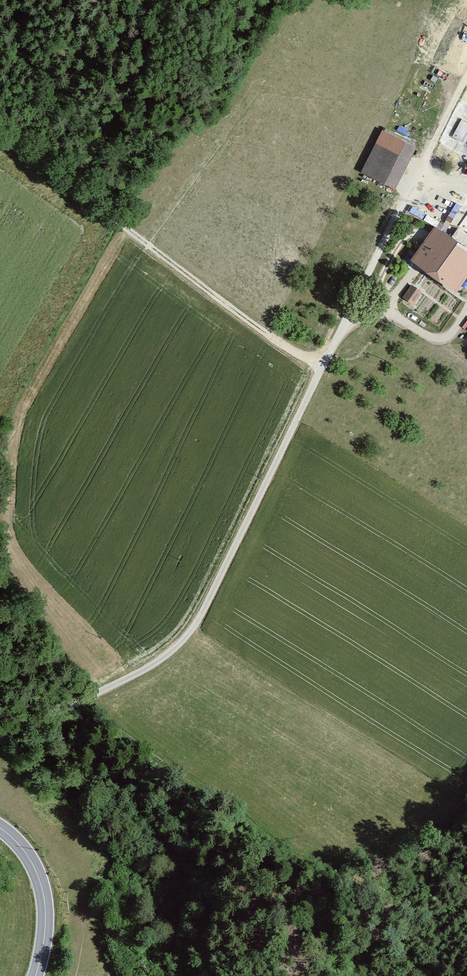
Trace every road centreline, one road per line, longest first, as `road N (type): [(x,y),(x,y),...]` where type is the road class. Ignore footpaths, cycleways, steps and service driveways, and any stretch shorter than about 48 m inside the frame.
road 1 (track): [(466,89),(197,625),(157,664),(0,740)]
road 2 (track): [(0,133),(302,358),(324,366)]
road 3 (tertiary): [(37,975),(47,936),(41,883),(0,826)]

